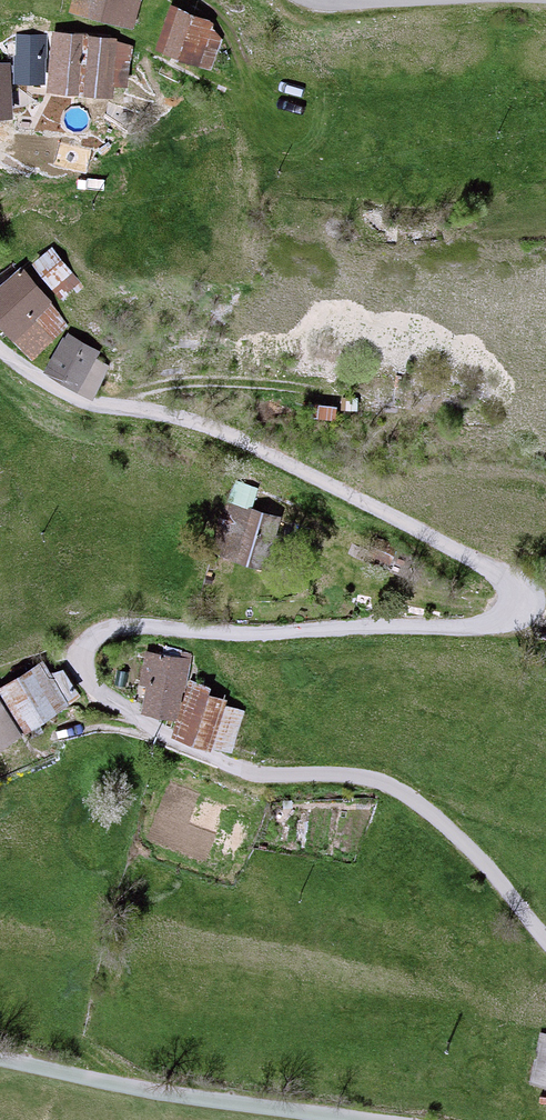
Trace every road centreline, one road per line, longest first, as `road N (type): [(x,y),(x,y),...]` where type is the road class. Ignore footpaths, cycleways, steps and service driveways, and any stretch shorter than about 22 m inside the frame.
road 1 (unclassified): [(0,351),(88,408),(170,413),(221,428),(473,555),(510,584),(509,609),(464,625),(132,625),(93,637),(81,652),(82,669),(91,686),(154,730),(242,772),(356,775),(390,785),(443,824),(545,941)]
road 2 (unclassified): [(387,1119),(156,1093),(0,1062)]
road 3 (track): [(118,410),(151,391),(221,382),(341,395)]

